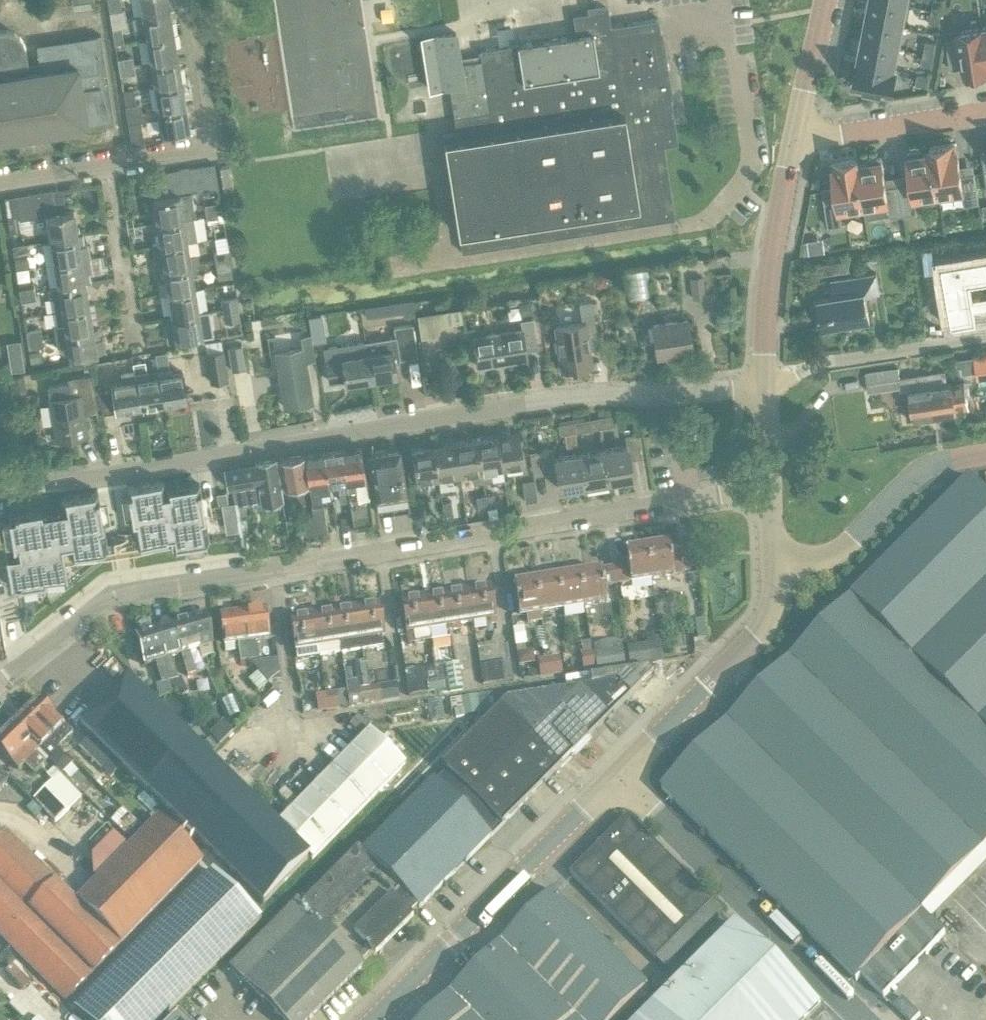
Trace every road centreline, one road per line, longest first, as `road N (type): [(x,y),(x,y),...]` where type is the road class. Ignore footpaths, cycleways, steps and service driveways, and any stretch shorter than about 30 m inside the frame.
road 1 (residential): [(0,679),(93,603),(769,485)]
road 2 (residential): [(761,384),(543,400),(91,478),(0,481)]
road 3 (residential): [(0,185),(209,156),(182,0)]
road 4 (tertiary): [(370,1019),(619,779)]
road 5 (unclassified): [(859,1019),(619,779)]
road 6 (tertiary): [(619,779),(767,618),(773,567)]
road 7 (tertiary): [(773,567),(840,554),(924,465),(985,455)]
road 8 (residential): [(761,384),(770,262),(797,138)]
road 9 (residential): [(761,384),(826,361),(985,336)]
road 10 (residential): [(797,138),(985,112)]
road 11 (residential): [(797,138),(826,0)]

